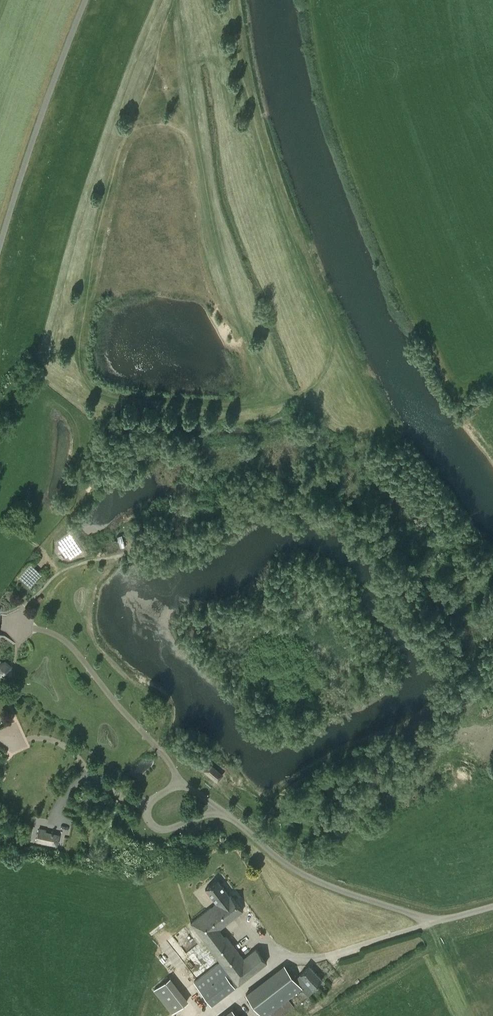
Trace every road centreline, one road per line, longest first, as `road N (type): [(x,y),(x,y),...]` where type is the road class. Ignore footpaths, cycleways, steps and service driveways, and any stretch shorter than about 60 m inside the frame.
road 1 (unclassified): [(492,906),(437,922),(357,896),(292,868),(222,811)]
road 2 (unclassified): [(222,811),(184,784),(152,801),(147,812),(164,829),(213,814)]

